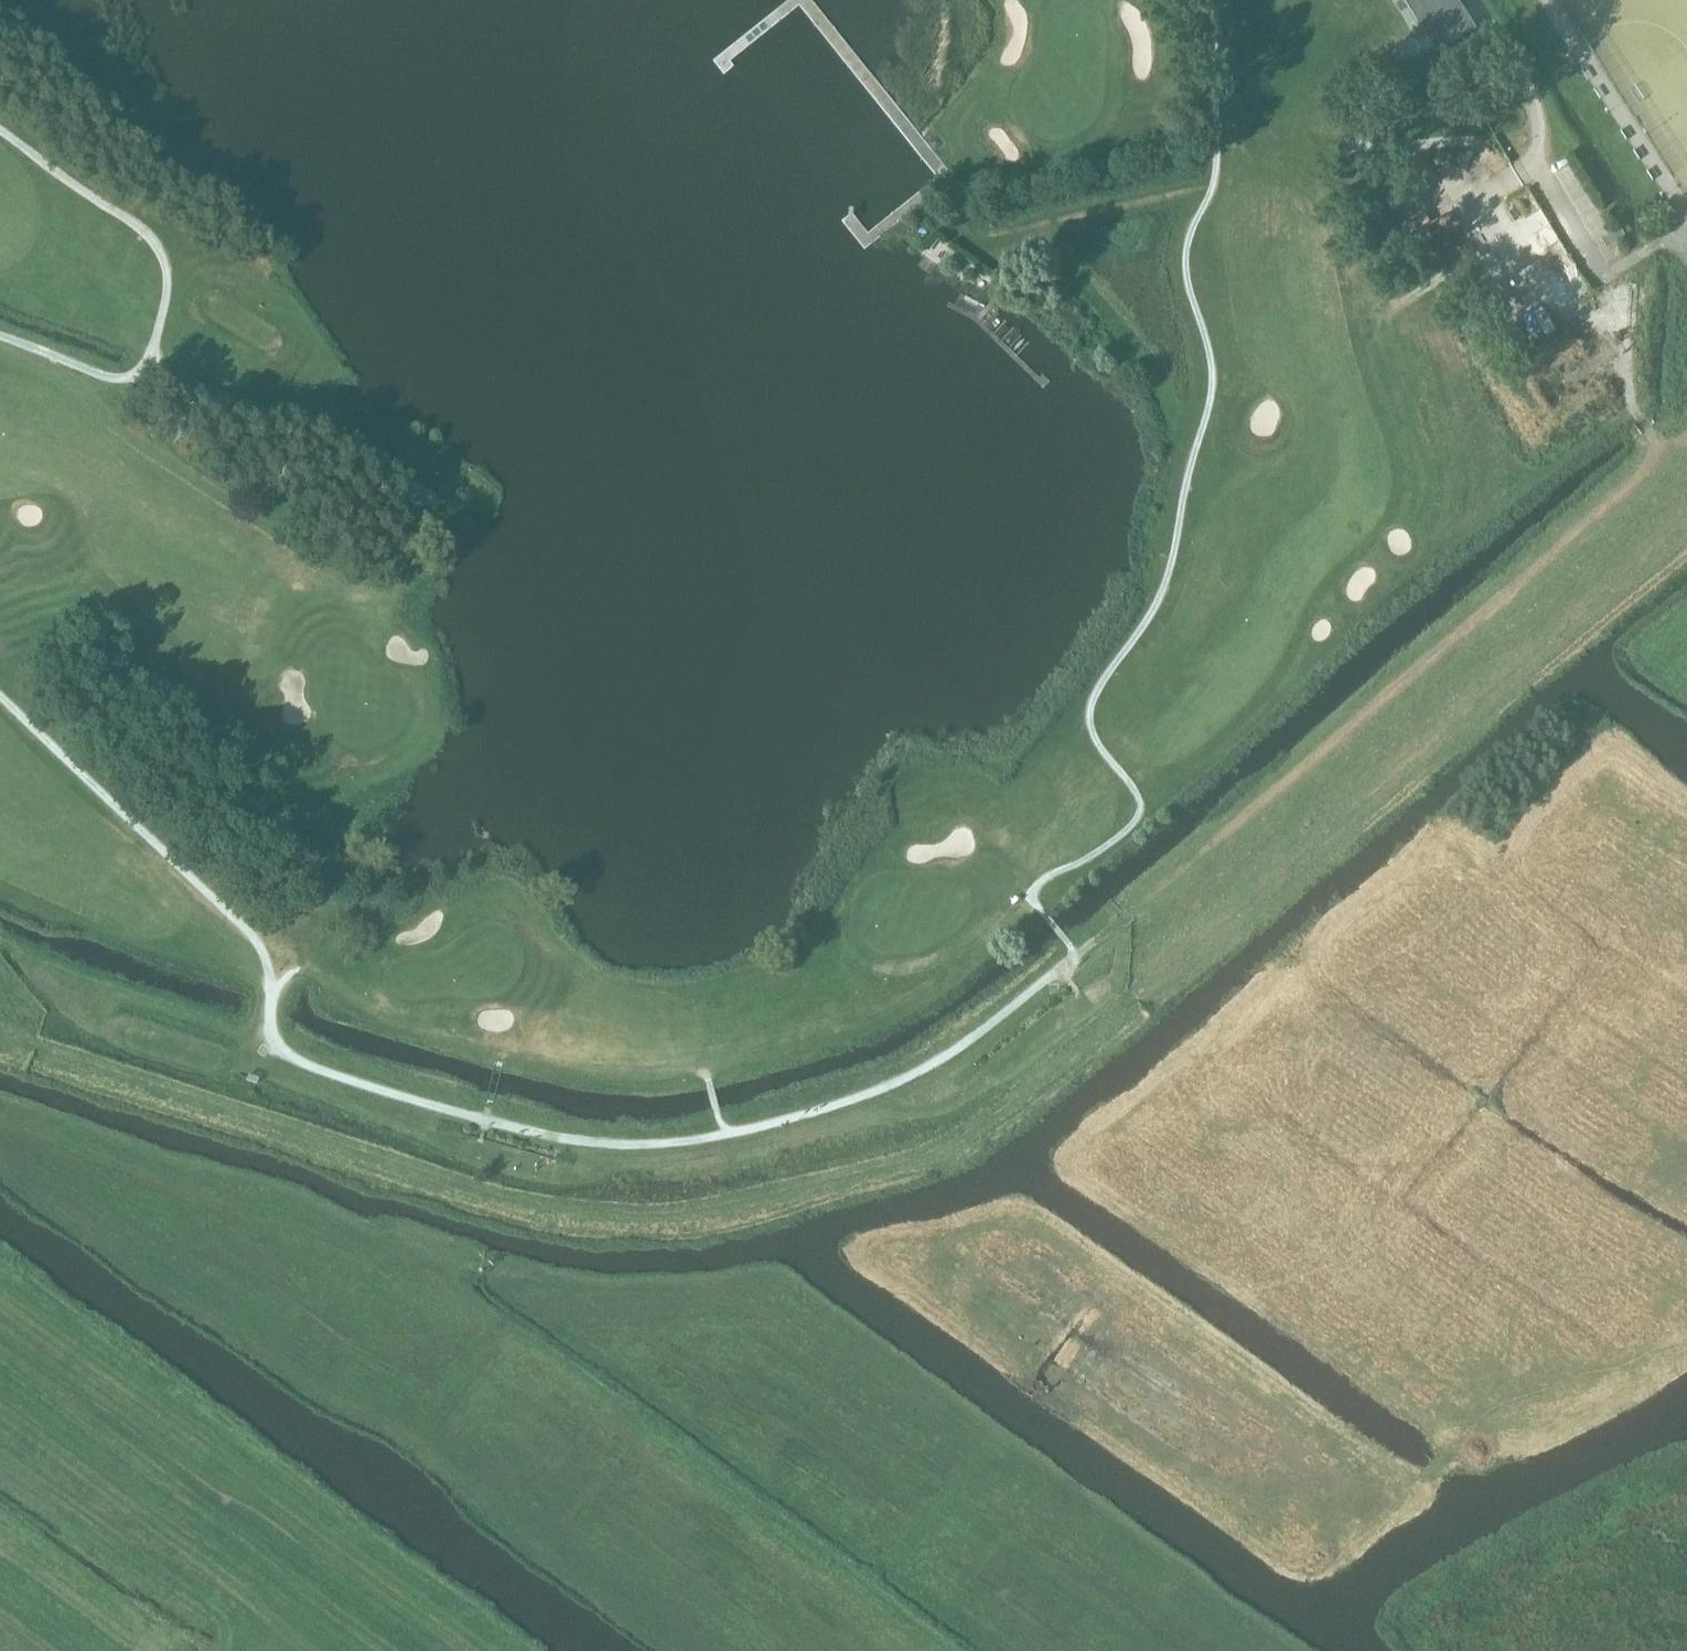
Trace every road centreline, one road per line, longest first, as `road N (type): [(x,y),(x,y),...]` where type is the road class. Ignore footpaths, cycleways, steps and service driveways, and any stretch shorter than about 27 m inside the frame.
road 1 (track): [(1653,439),(1634,266)]

